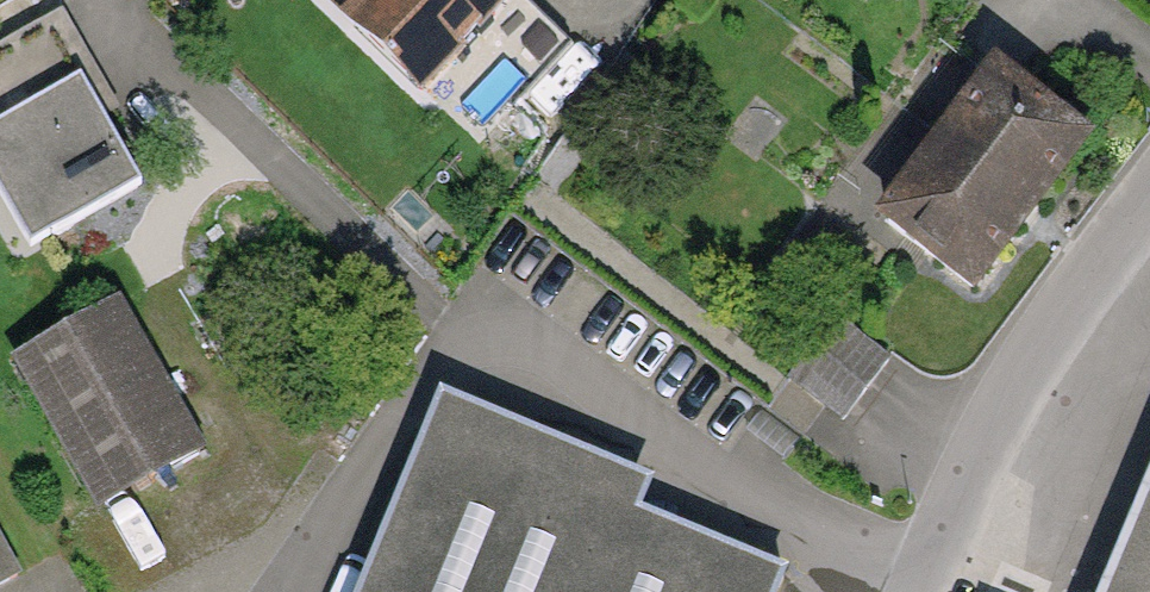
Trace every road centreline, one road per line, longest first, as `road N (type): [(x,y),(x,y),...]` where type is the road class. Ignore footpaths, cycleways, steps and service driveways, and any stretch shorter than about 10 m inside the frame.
road 1 (residential): [(916,591),(1002,407),(1048,328),(1149,196)]

